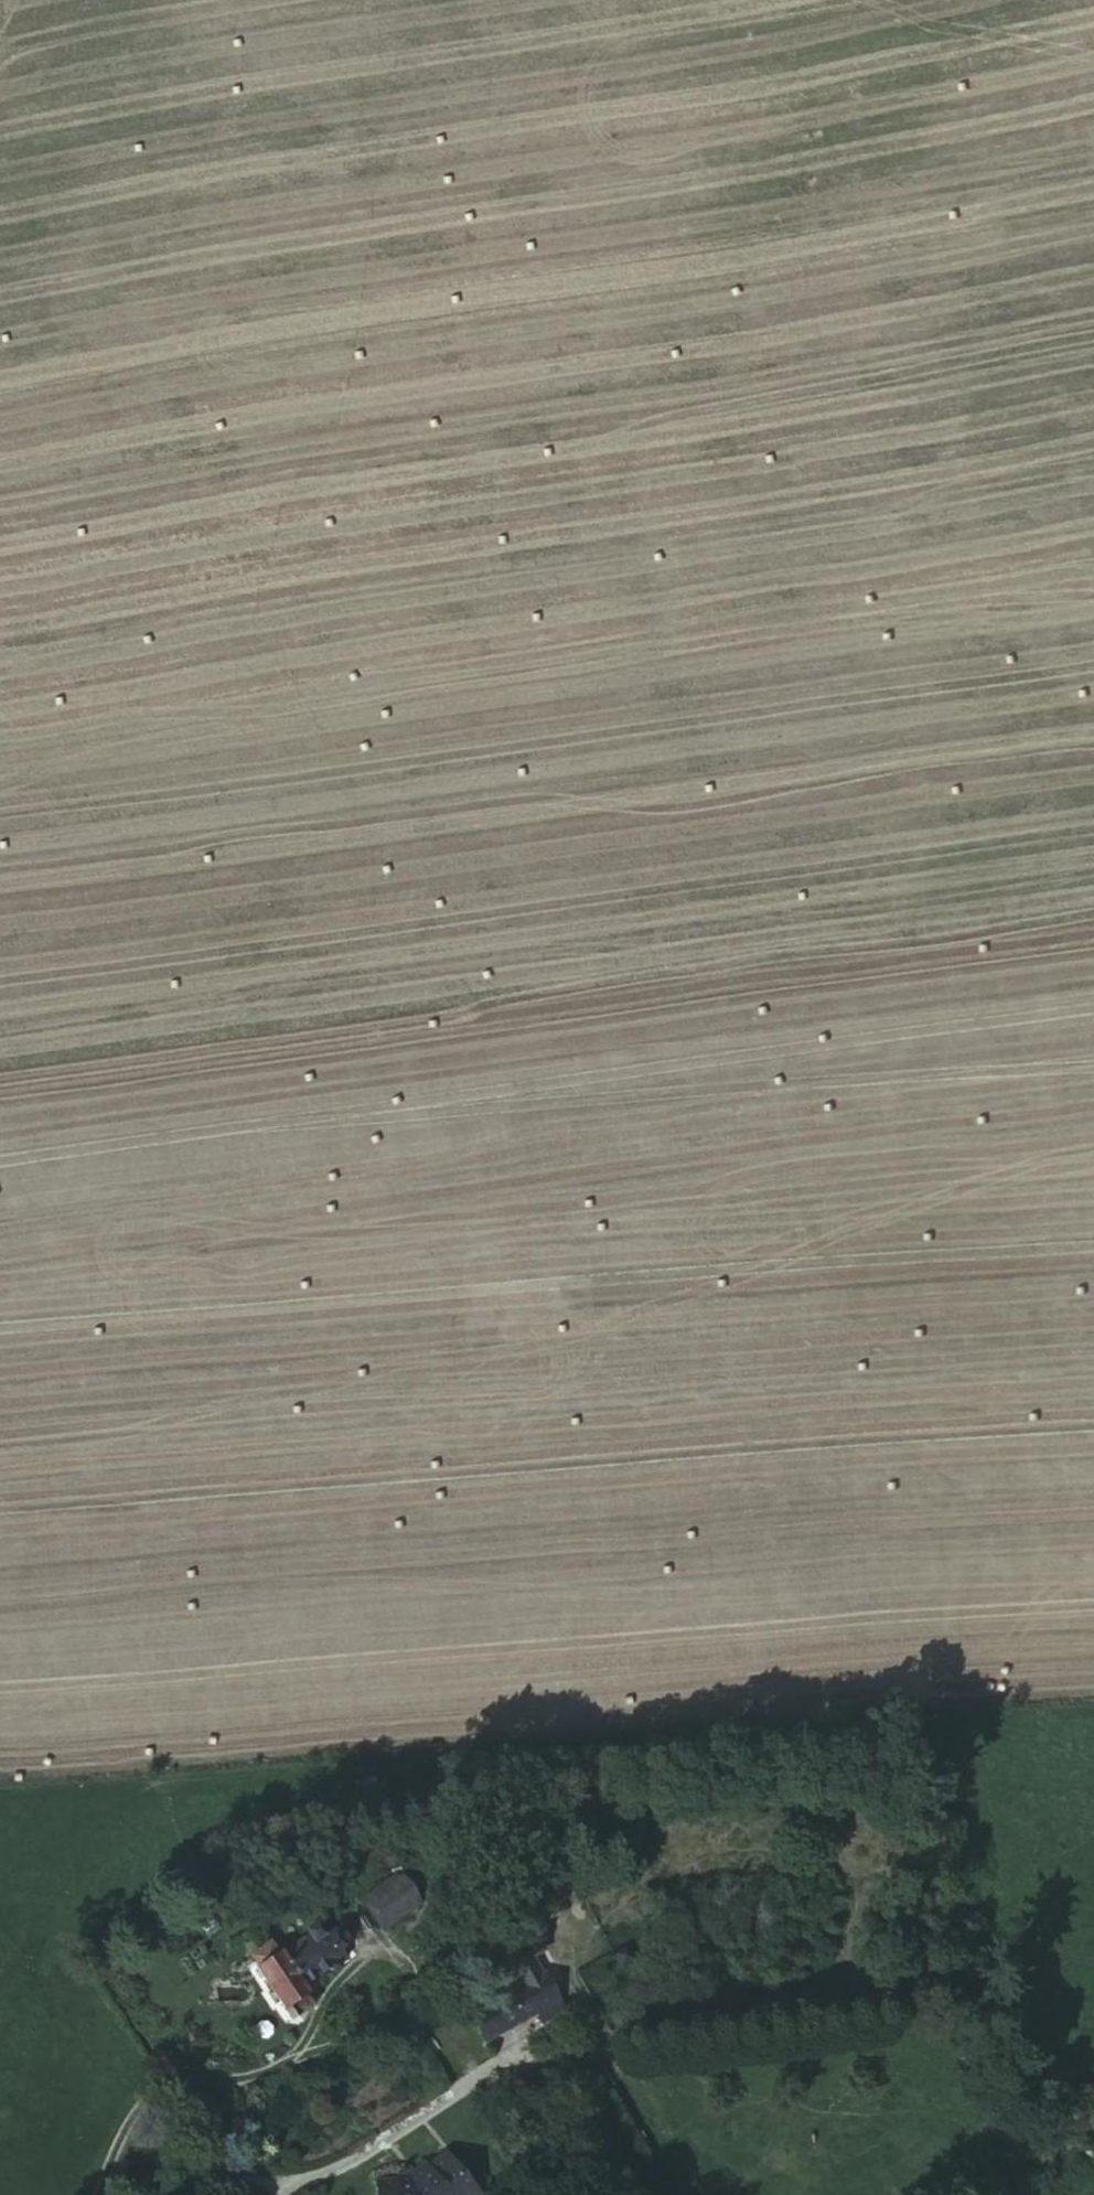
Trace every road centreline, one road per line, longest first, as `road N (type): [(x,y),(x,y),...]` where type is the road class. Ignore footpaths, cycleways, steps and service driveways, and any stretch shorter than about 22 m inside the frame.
road 1 (unclassified): [(273,2194),(295,2174),(355,2158),(443,2100)]

